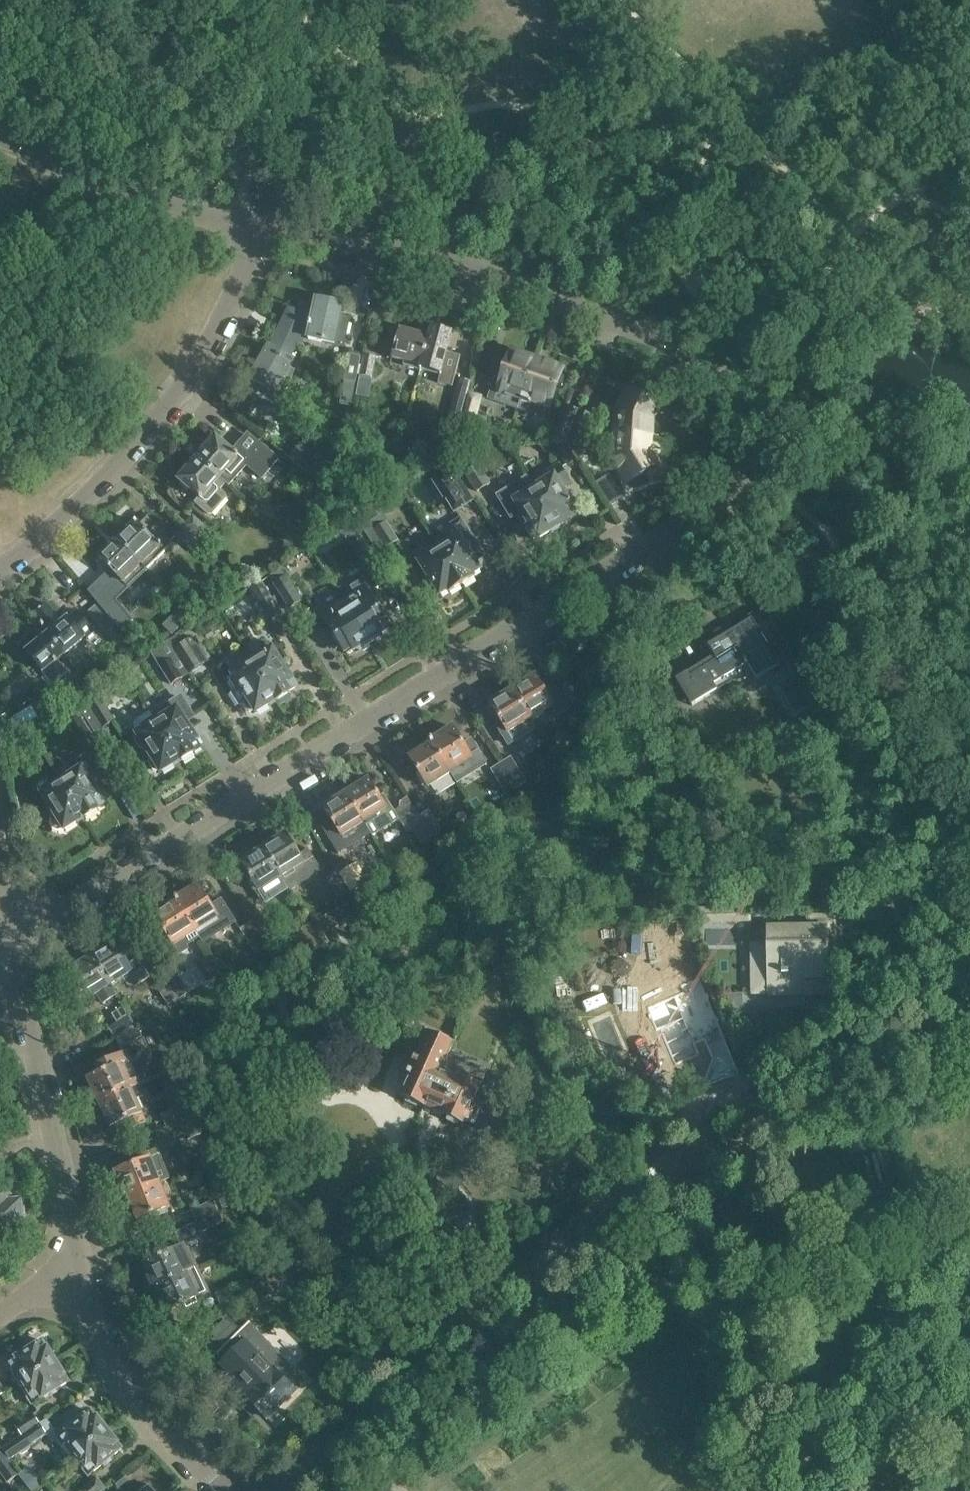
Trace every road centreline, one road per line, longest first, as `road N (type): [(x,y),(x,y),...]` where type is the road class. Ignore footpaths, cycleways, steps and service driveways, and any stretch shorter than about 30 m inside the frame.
road 1 (residential): [(11,944),(737,490),(758,460),(757,431),(738,391),(674,342),(432,259),(262,222)]
road 2 (tertiary): [(276,1490),(592,1220),(677,1168),(825,1111),(897,1062),(969,991)]
road 3 (residential): [(0,571),(83,506),(191,383),(227,324),(262,222)]
road 4 (residential): [(87,1273),(11,944)]
road 5 (residential): [(262,222),(128,187),(0,128)]
road 6 (track): [(675,1490),(726,1431),(743,1423),(829,1452),(901,1490)]
road 7 (residential): [(221,1490),(127,1378),(87,1273)]

